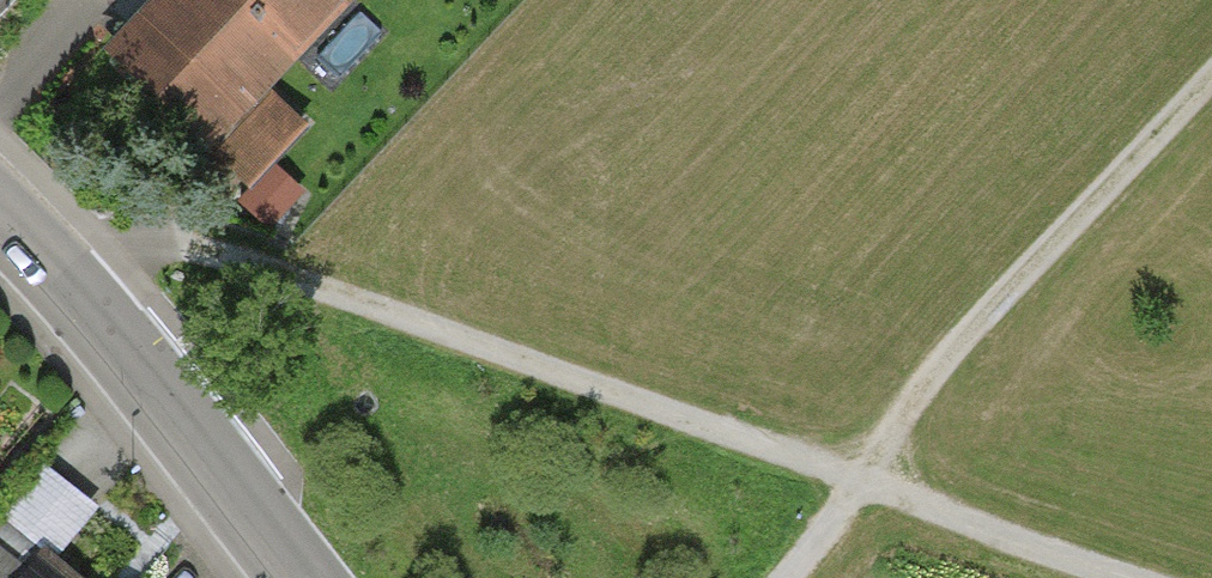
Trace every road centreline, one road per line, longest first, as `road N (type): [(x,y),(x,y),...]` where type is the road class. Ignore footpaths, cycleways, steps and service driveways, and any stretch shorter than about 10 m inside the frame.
road 1 (track): [(51,262),(176,249),(853,489)]
road 2 (track): [(853,489),(917,393),(1211,70)]
road 3 (residential): [(0,211),(144,370),(298,577)]
road 4 (track): [(853,489),(1107,577)]

